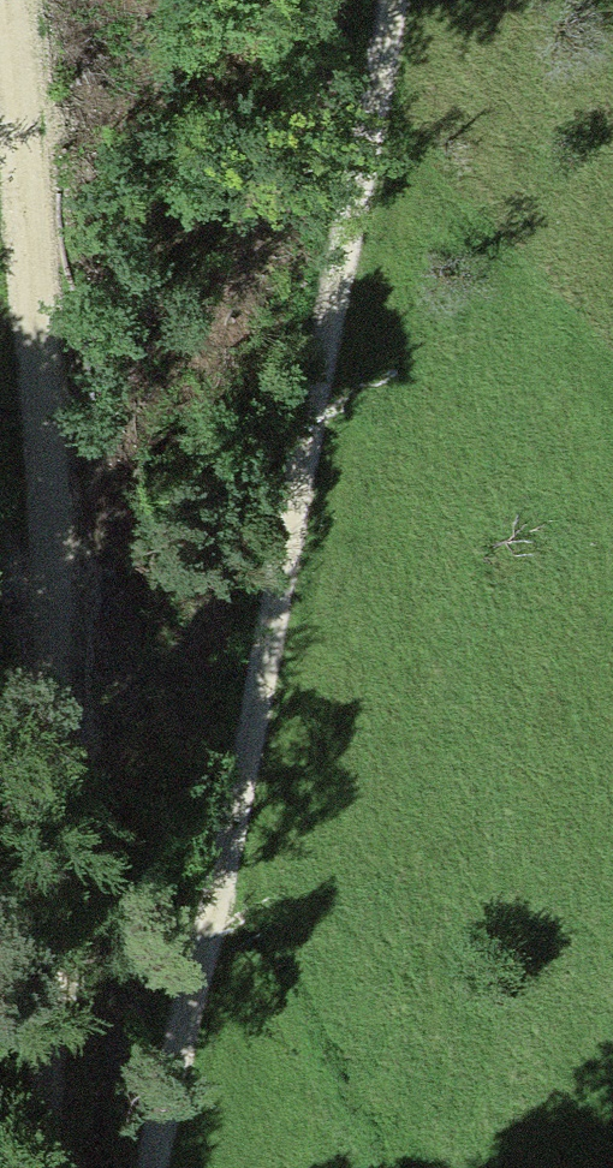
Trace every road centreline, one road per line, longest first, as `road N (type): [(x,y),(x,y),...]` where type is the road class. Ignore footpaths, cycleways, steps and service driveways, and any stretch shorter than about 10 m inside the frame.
road 1 (track): [(397,0),(238,802),(153,1125),(149,1167)]
road 2 (track): [(6,0),(63,511),(35,1167)]
road 3 (track): [(56,637),(0,525)]

